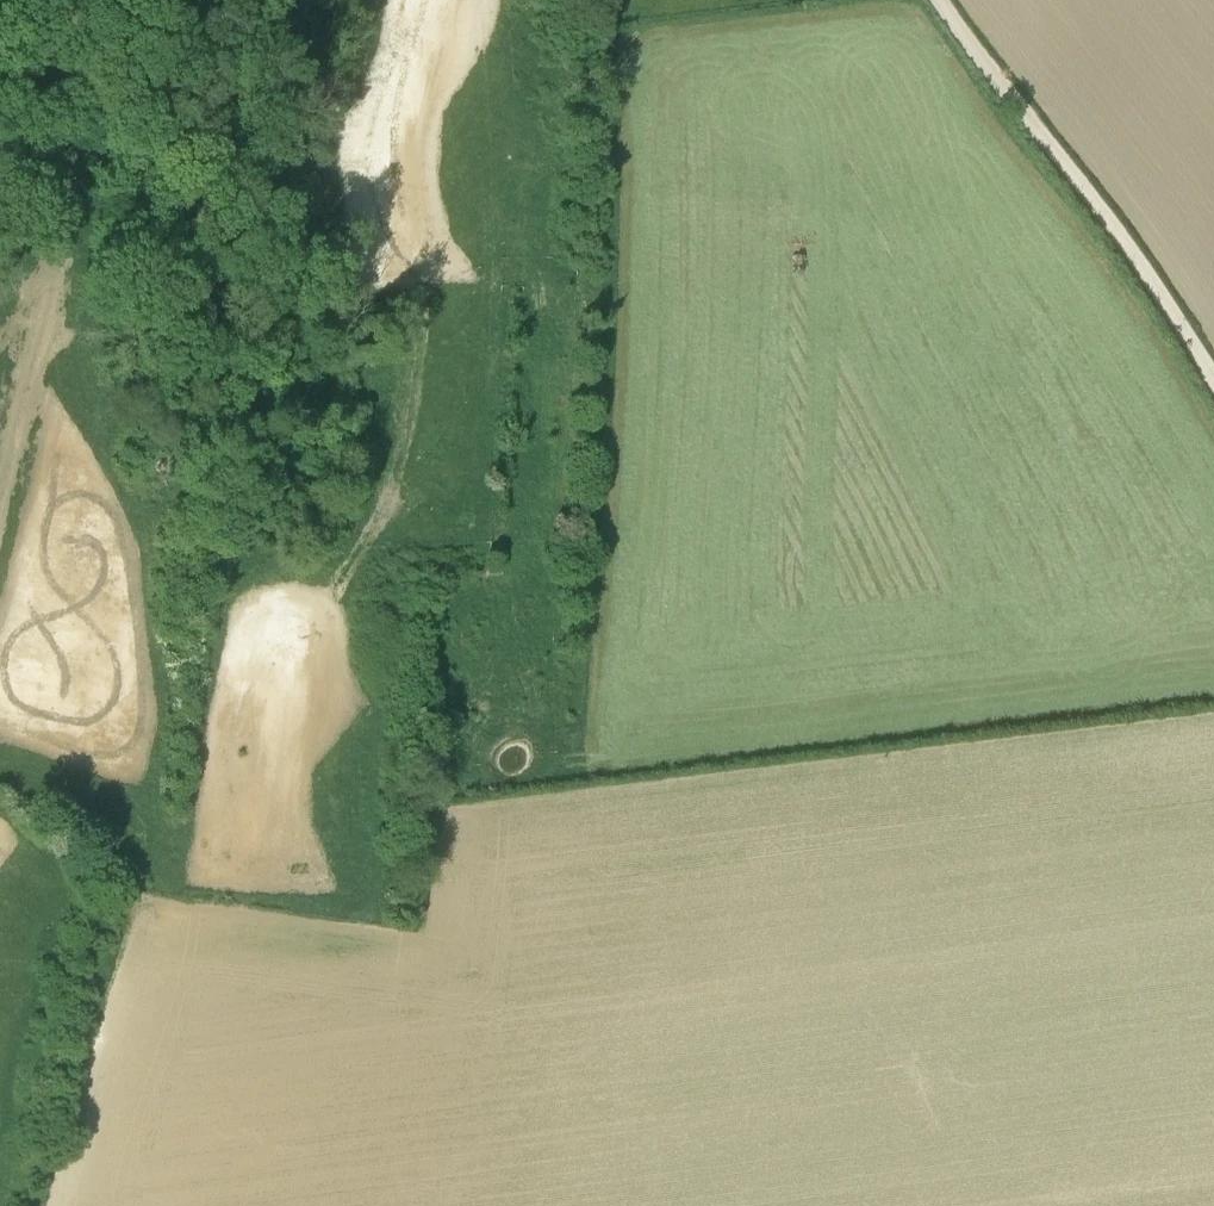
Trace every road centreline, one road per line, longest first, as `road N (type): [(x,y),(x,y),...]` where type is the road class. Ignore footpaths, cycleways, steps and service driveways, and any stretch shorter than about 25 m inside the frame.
road 1 (track): [(1213,381),(1098,204),(939,0)]

